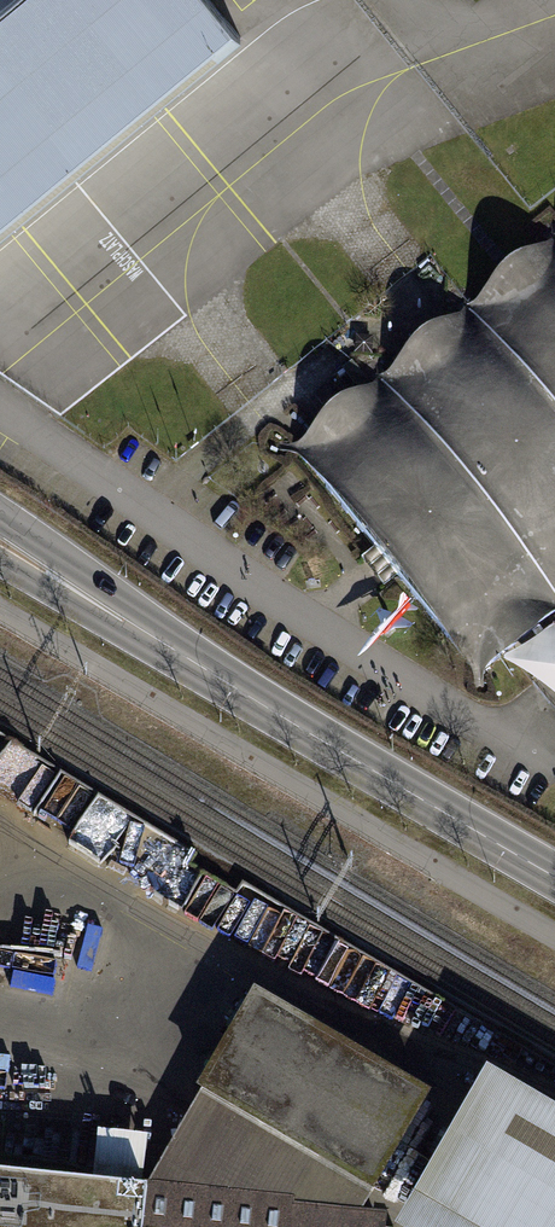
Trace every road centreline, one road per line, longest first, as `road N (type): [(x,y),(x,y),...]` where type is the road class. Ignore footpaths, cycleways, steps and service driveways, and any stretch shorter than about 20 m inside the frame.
road 1 (secondary): [(157,643),(554,879)]
road 2 (secondary): [(157,643),(0,513)]
road 3 (secondary): [(0,563),(157,643)]

